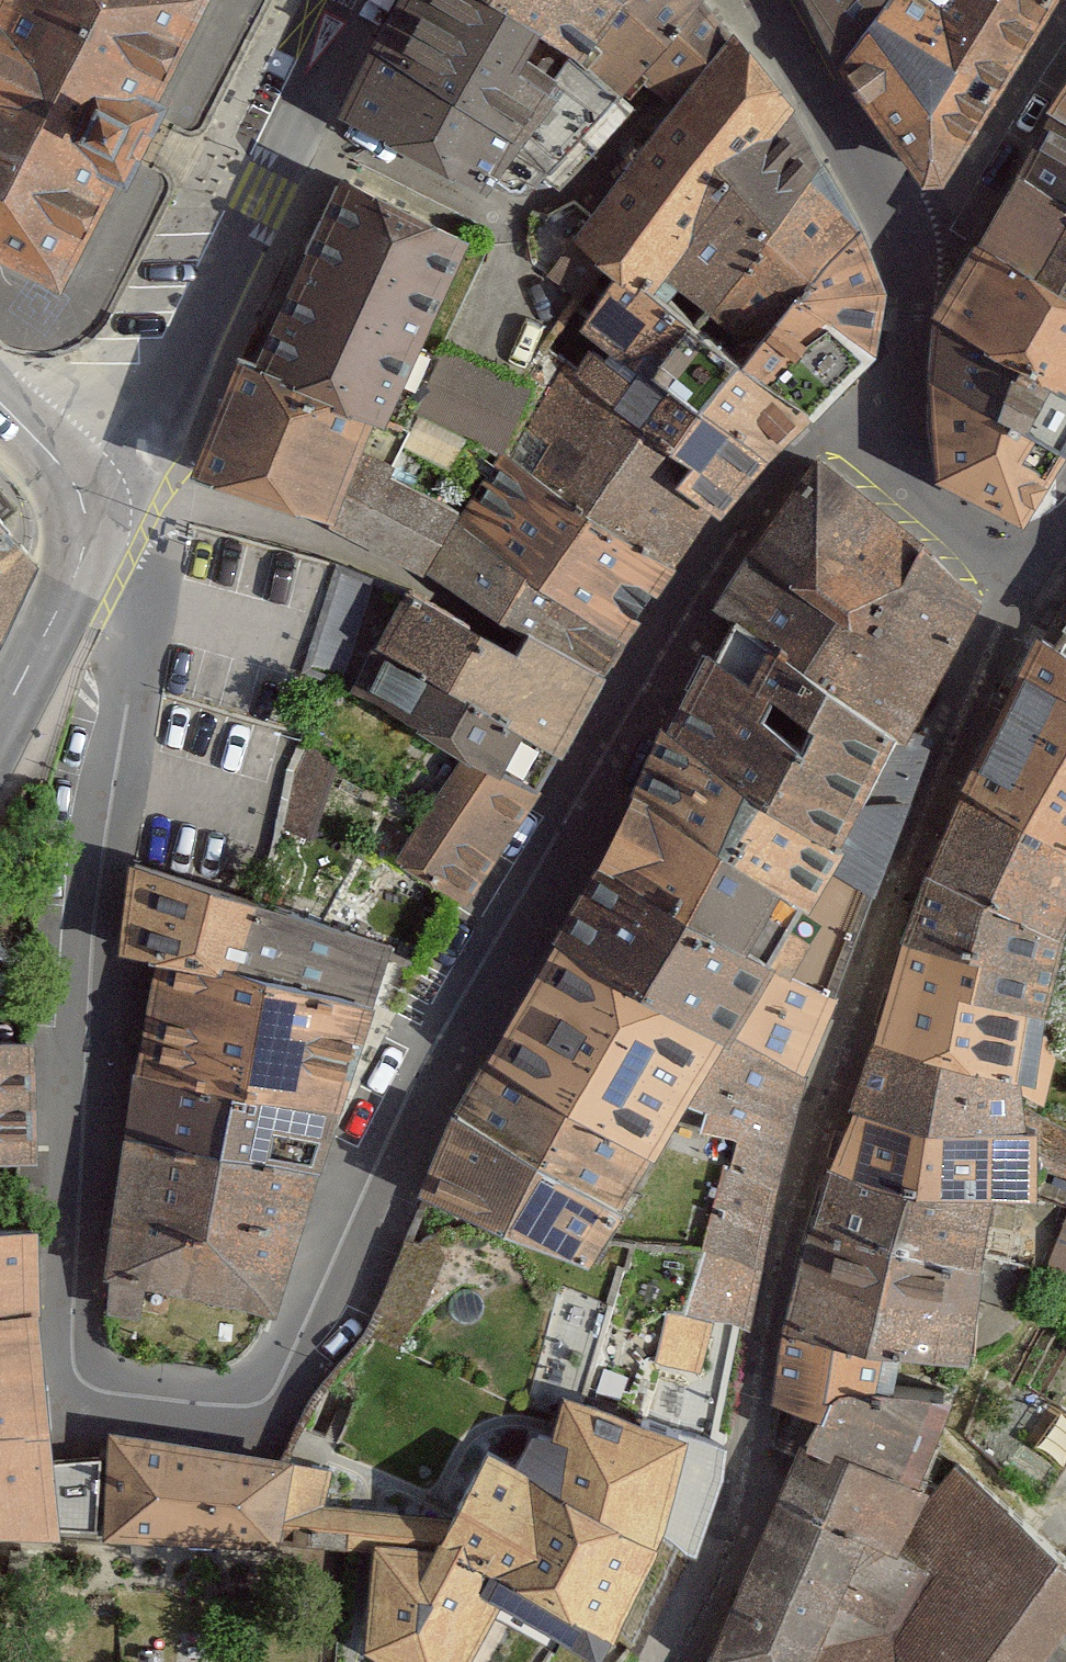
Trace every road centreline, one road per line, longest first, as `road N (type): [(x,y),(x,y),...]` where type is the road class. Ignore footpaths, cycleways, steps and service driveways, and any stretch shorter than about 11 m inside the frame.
road 1 (residential): [(85,506),(138,581),(143,600),(96,914),(75,1359),(98,1391),(248,1407),(268,1400),(416,1077),(699,590),(758,503),(815,441),(893,403)]
road 2 (residential): [(1022,559),(836,1061),(772,1302),(731,1544),(673,1661)]
road 3 (residential): [(85,506),(114,485),(135,455),(263,192),(368,0)]
road 4 (residential): [(766,0),(833,103),(904,254)]
road 5 (residential): [(1065,40),(969,190),(904,254)]
road 6 (secondary): [(85,506),(75,573),(0,722)]
road 7 (residential): [(893,403),(906,463),(932,508),(1022,559)]
road 8 (residential): [(904,254),(907,325),(893,403)]
road 9 (secondary): [(0,404),(69,475),(85,506)]

